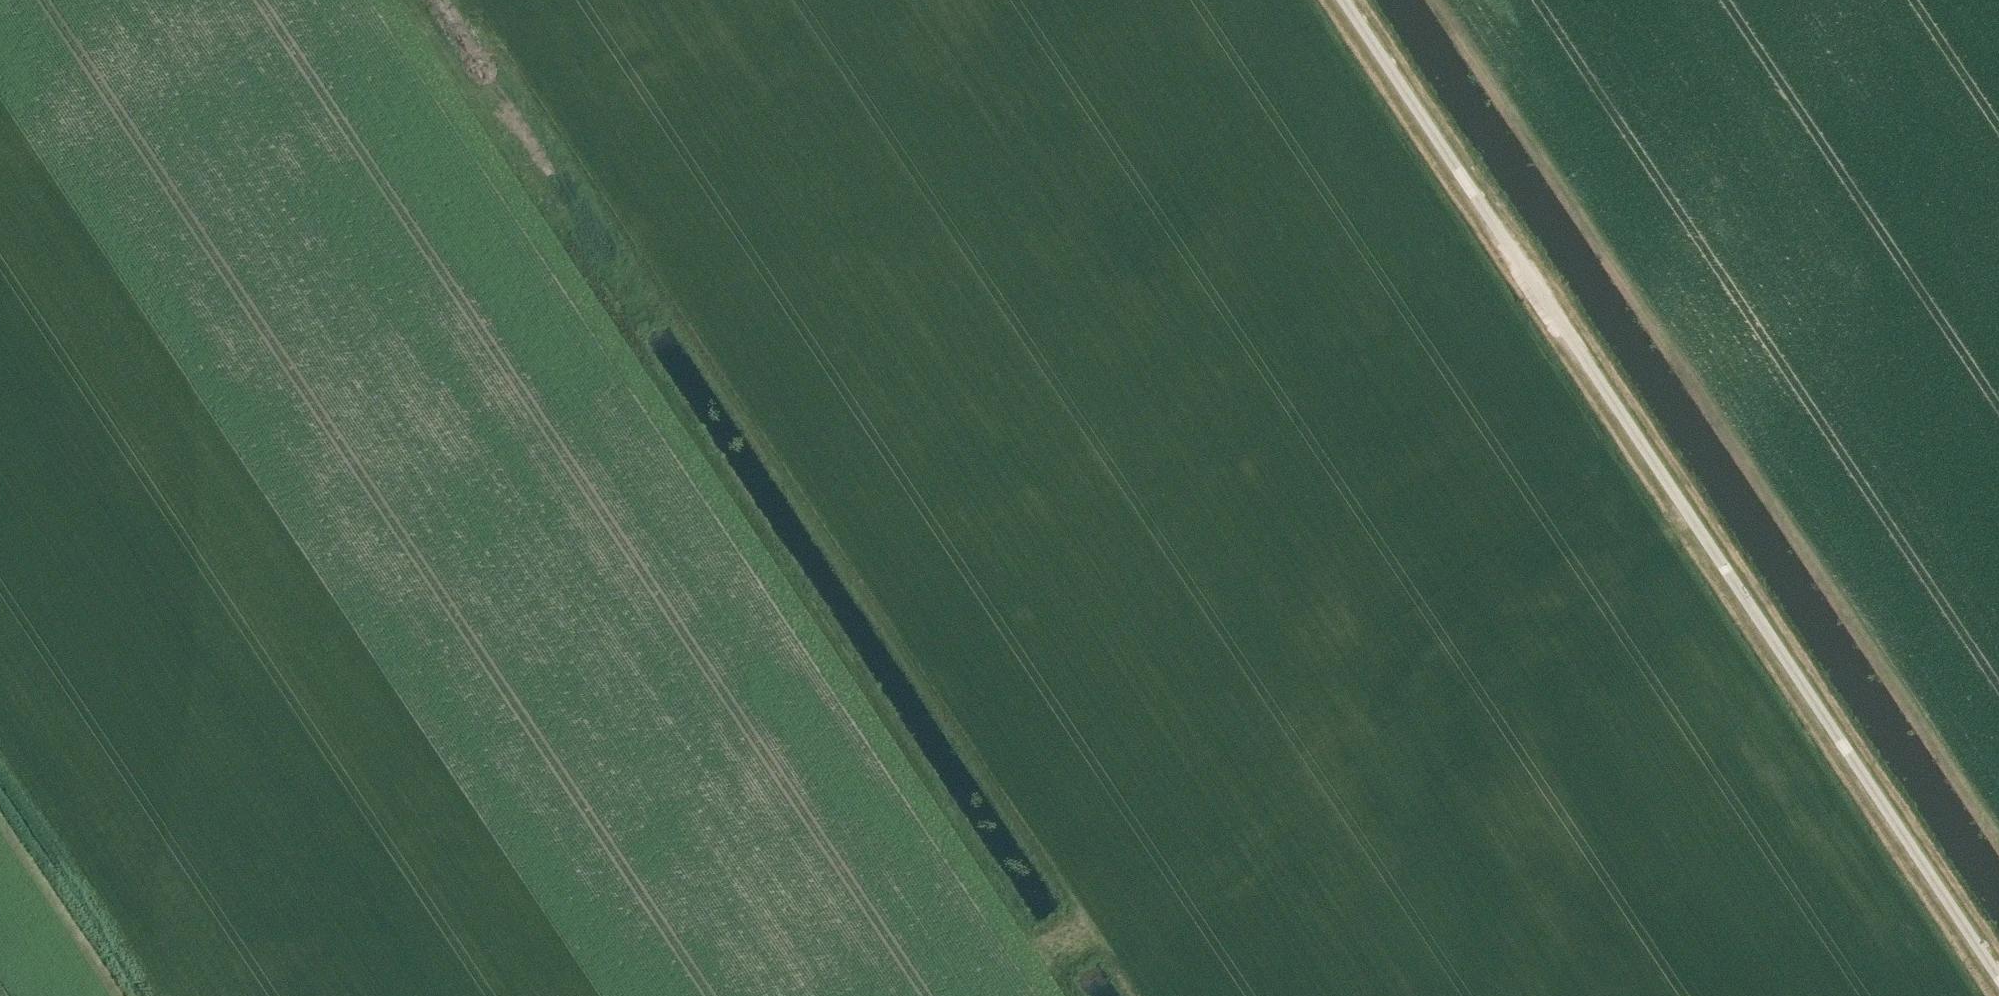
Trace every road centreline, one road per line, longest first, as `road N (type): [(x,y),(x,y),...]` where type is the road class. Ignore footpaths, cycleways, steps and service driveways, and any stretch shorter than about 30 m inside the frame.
road 1 (unclassified): [(1998,978),(1342,0)]

